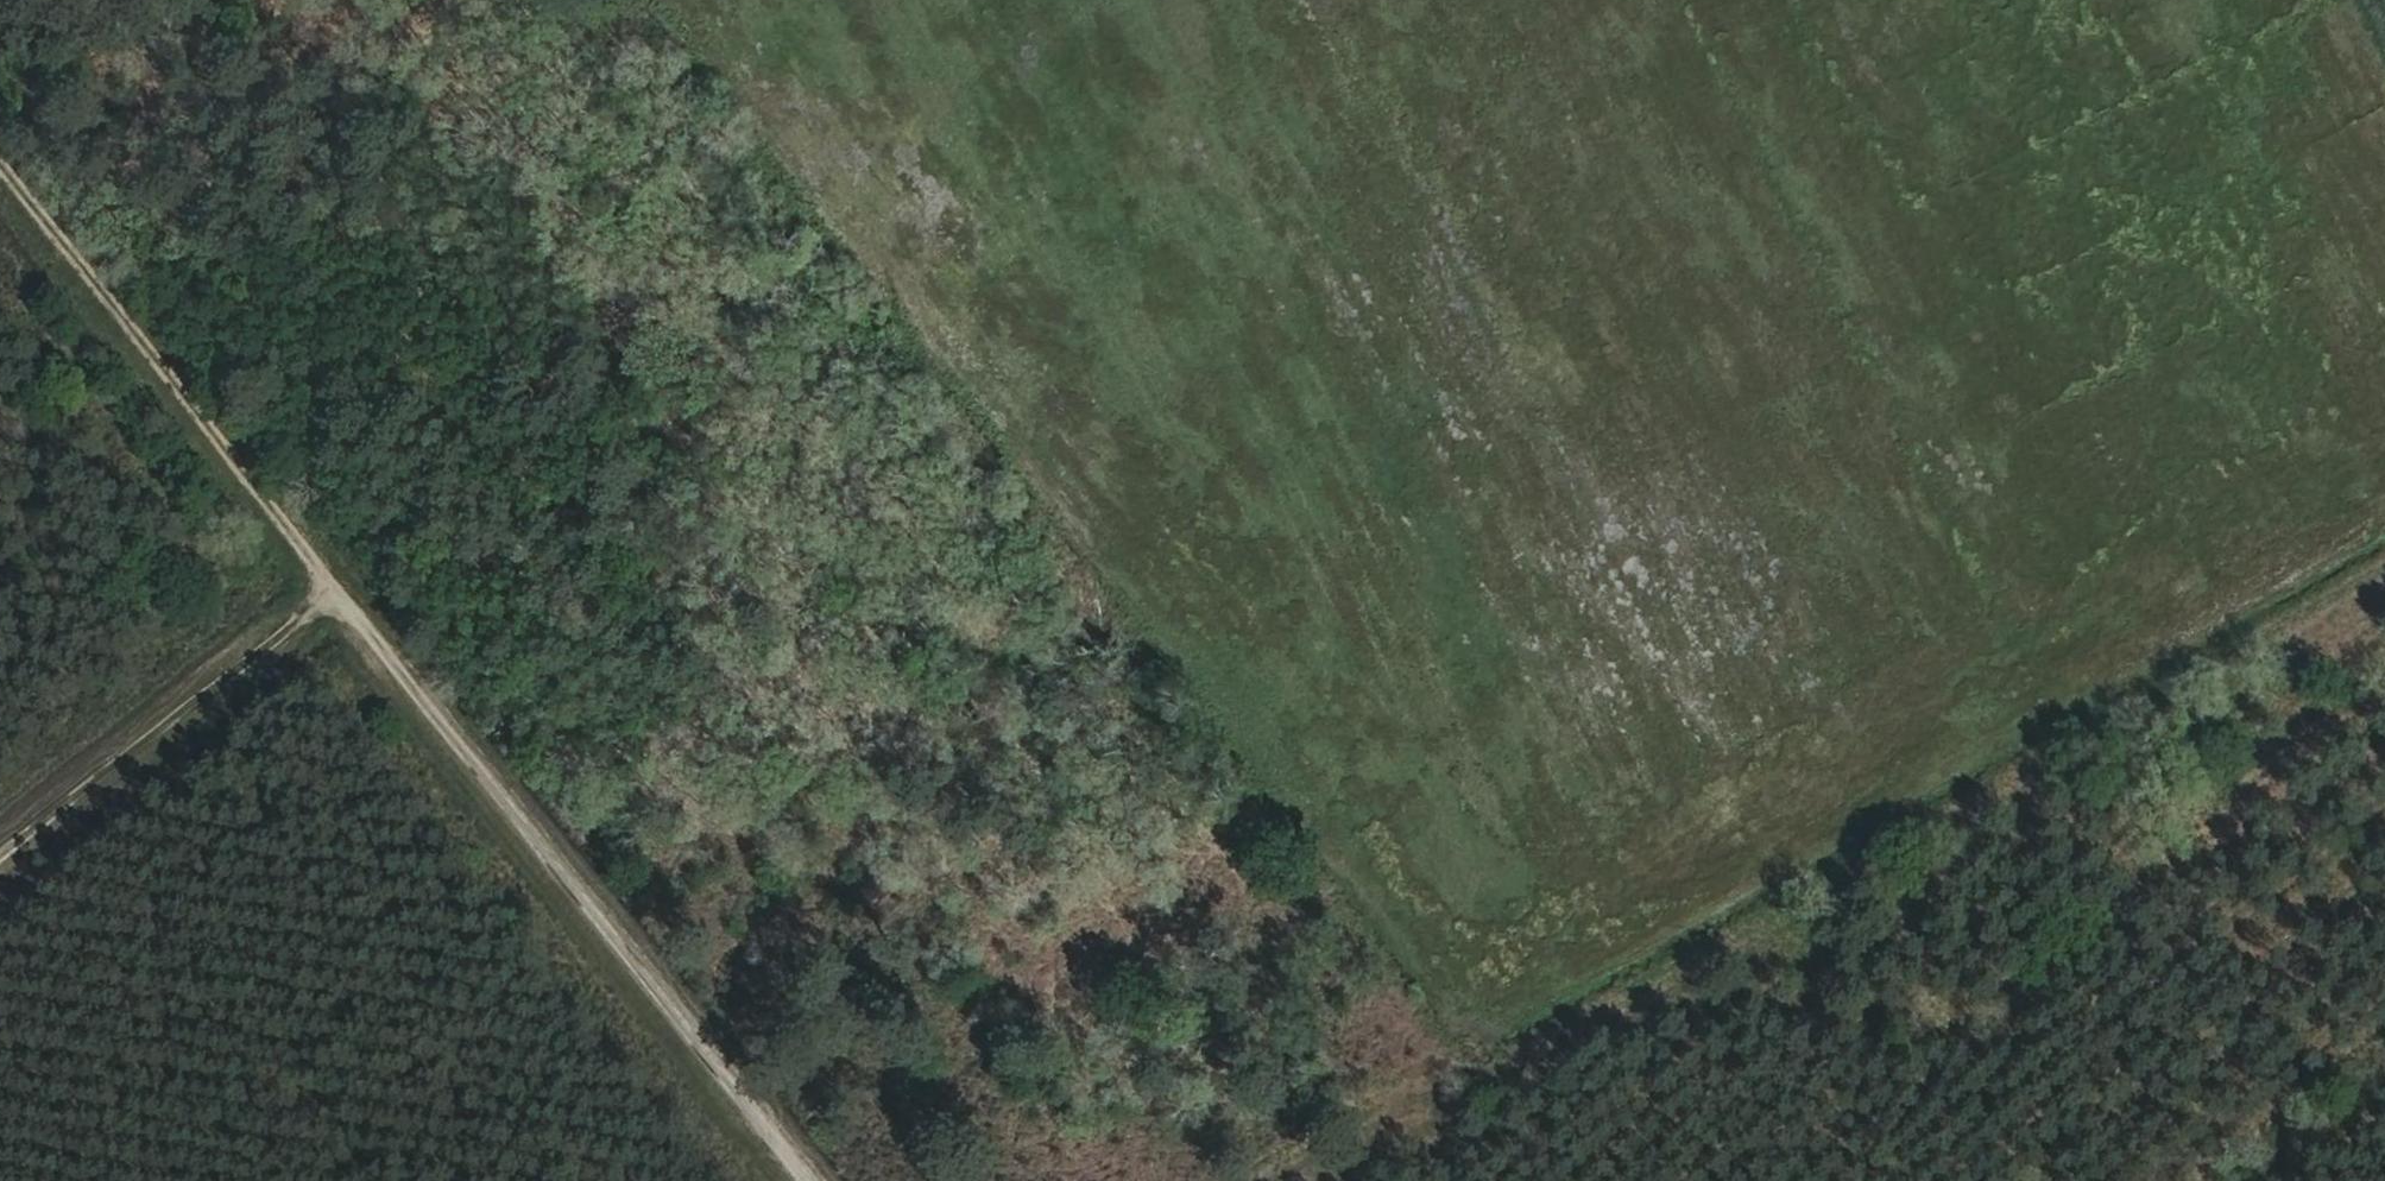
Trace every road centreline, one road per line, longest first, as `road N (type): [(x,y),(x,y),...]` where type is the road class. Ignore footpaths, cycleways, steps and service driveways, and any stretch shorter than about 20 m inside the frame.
road 1 (track): [(807,1180),(0,151)]
road 2 (track): [(345,591),(0,866)]

